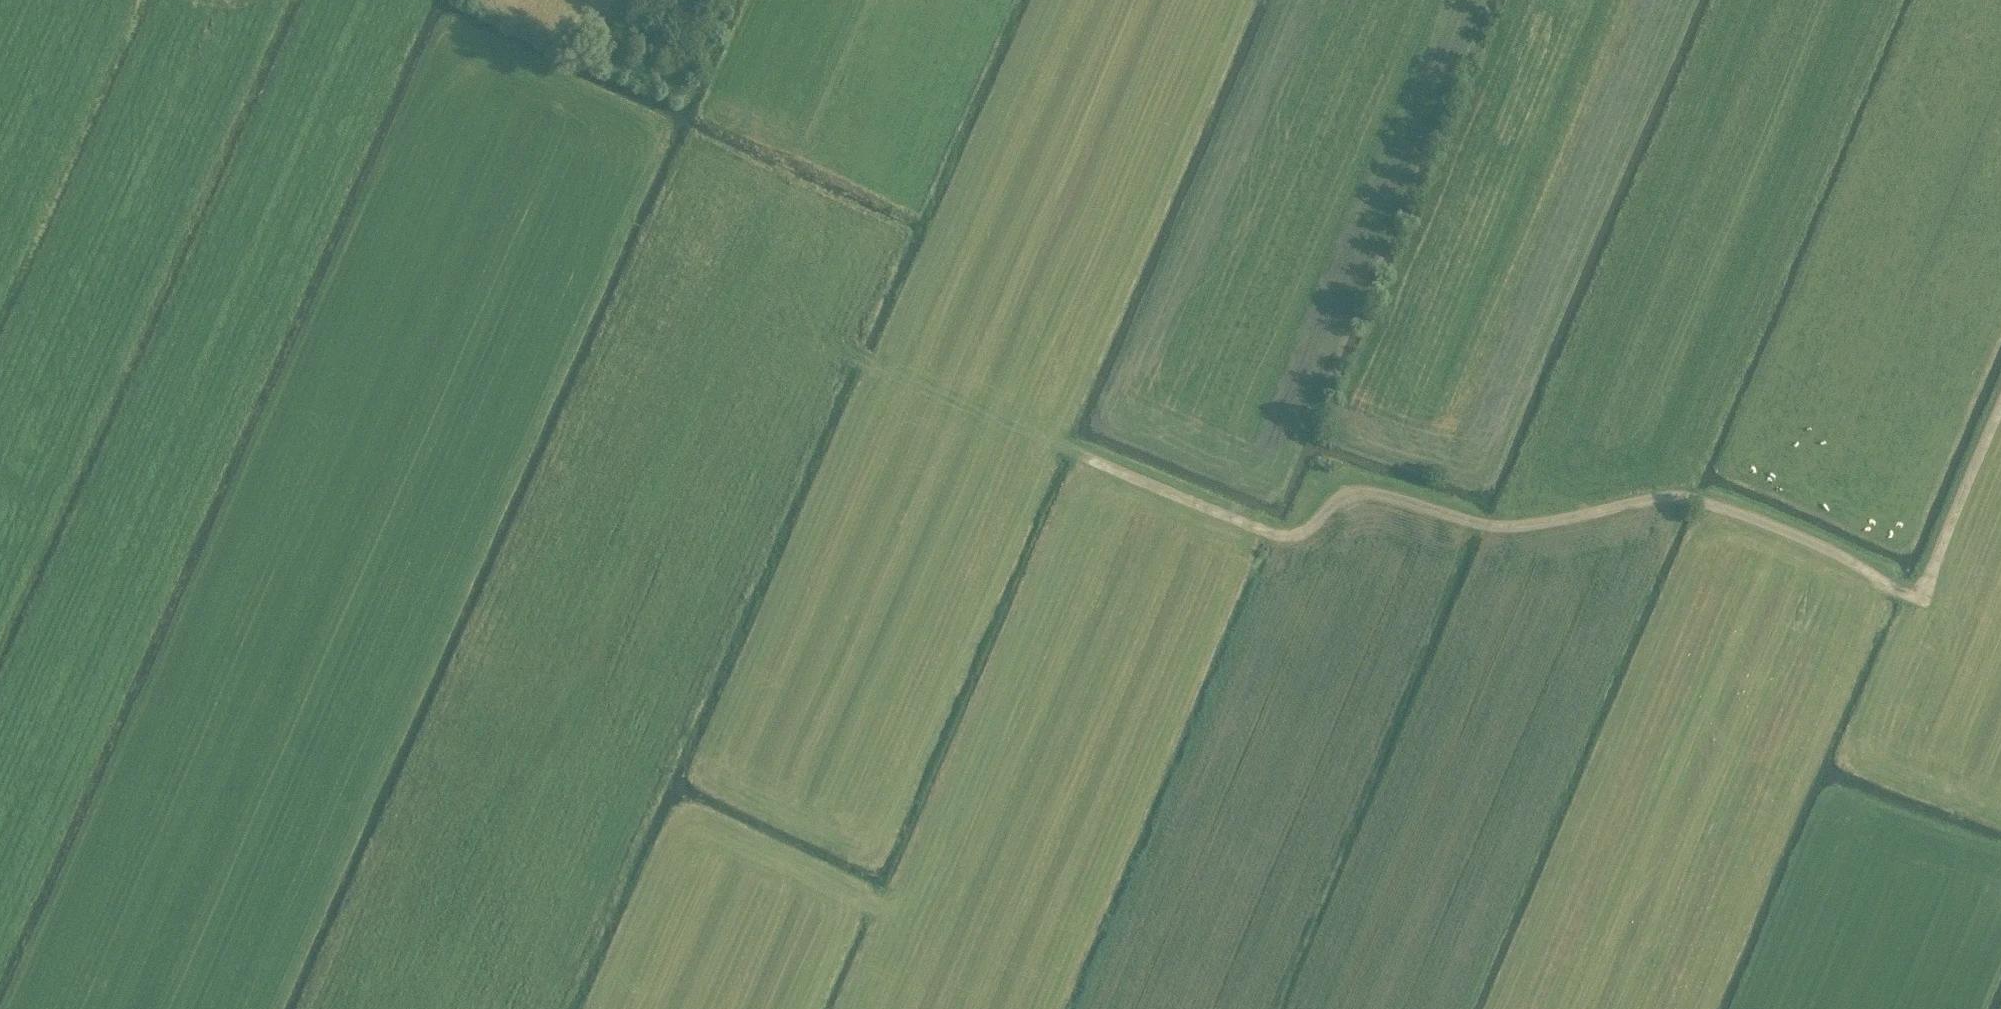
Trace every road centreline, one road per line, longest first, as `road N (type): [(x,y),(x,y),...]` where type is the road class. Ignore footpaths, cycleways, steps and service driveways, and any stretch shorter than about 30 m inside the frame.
road 1 (track): [(2000,415),(1921,603),(1693,506),(1483,541),(1363,494),(1332,503),(1292,547),(1067,464)]

